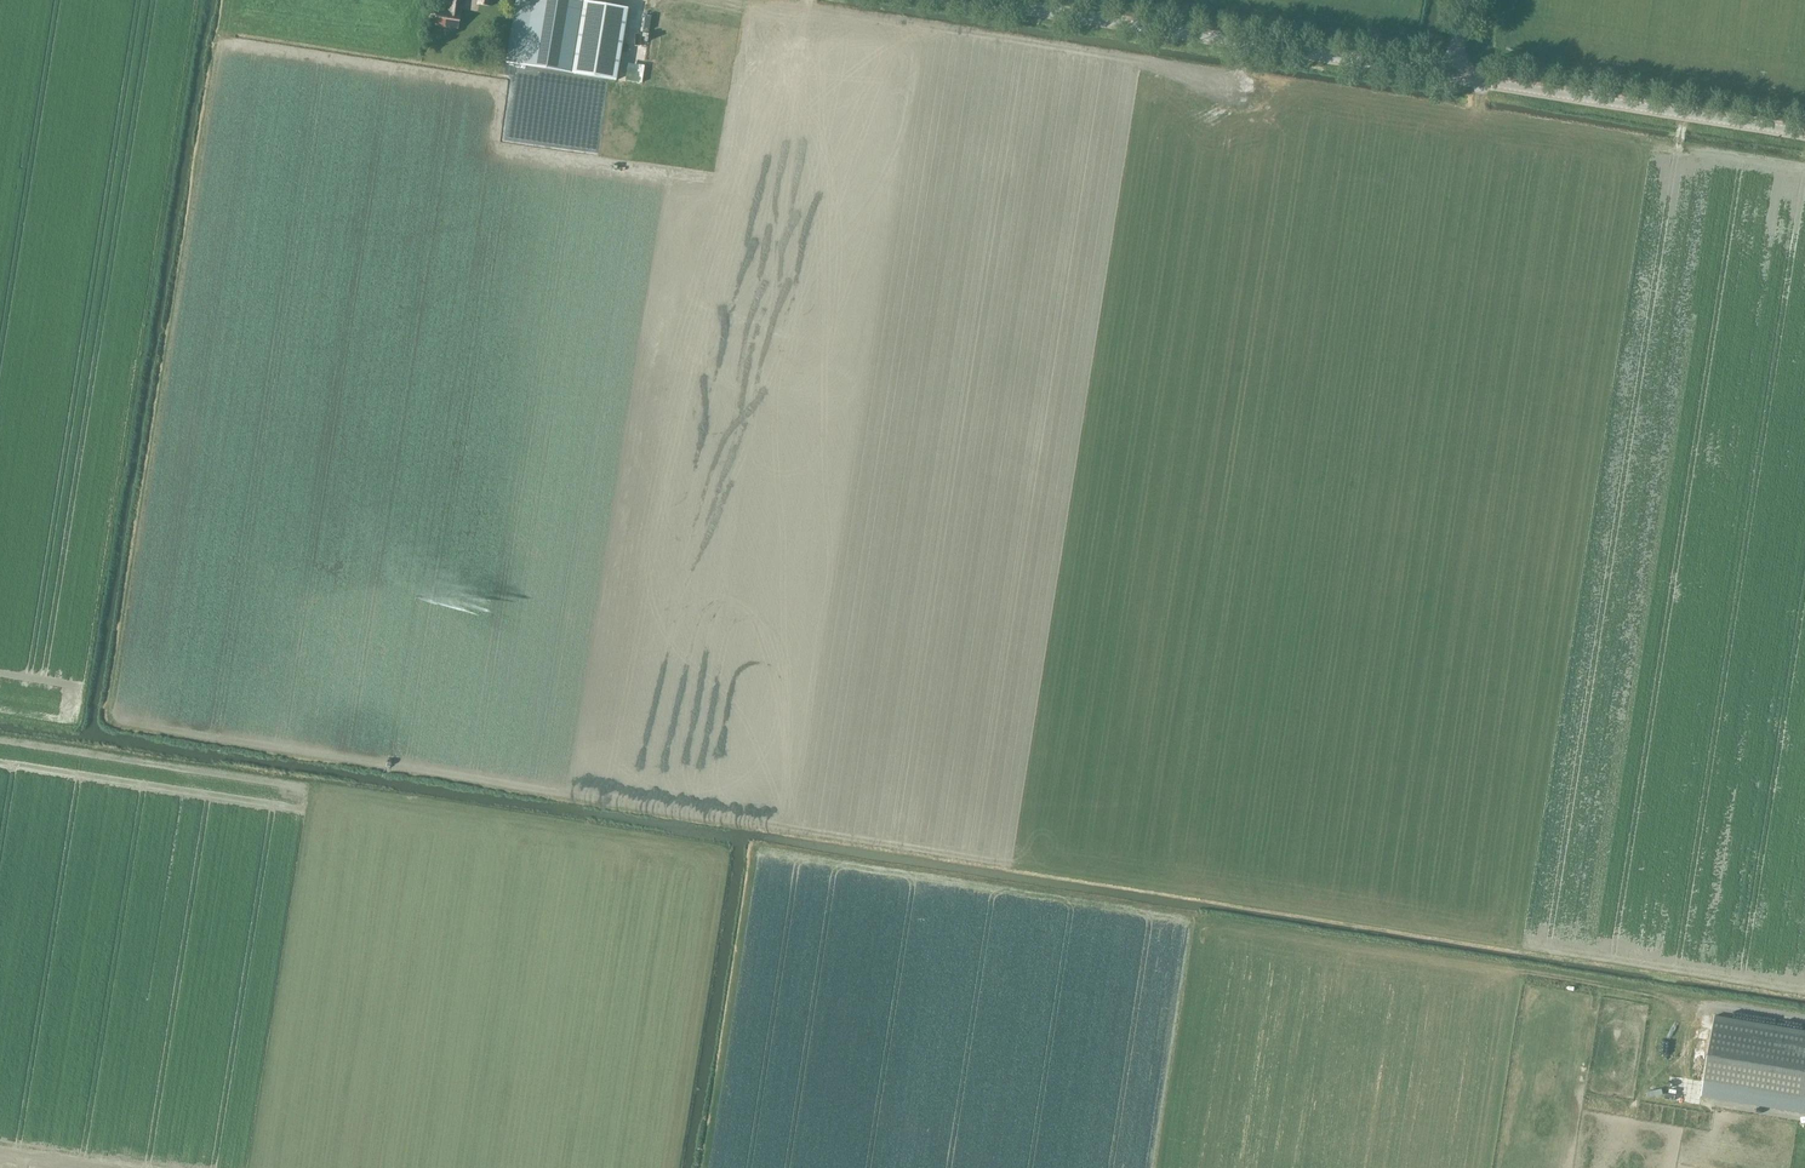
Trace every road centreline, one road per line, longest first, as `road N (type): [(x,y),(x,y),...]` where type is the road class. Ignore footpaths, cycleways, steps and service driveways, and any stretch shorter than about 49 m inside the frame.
road 1 (tertiary): [(1451,76),(1001,0)]
road 2 (tertiary): [(1804,135),(1451,76)]

